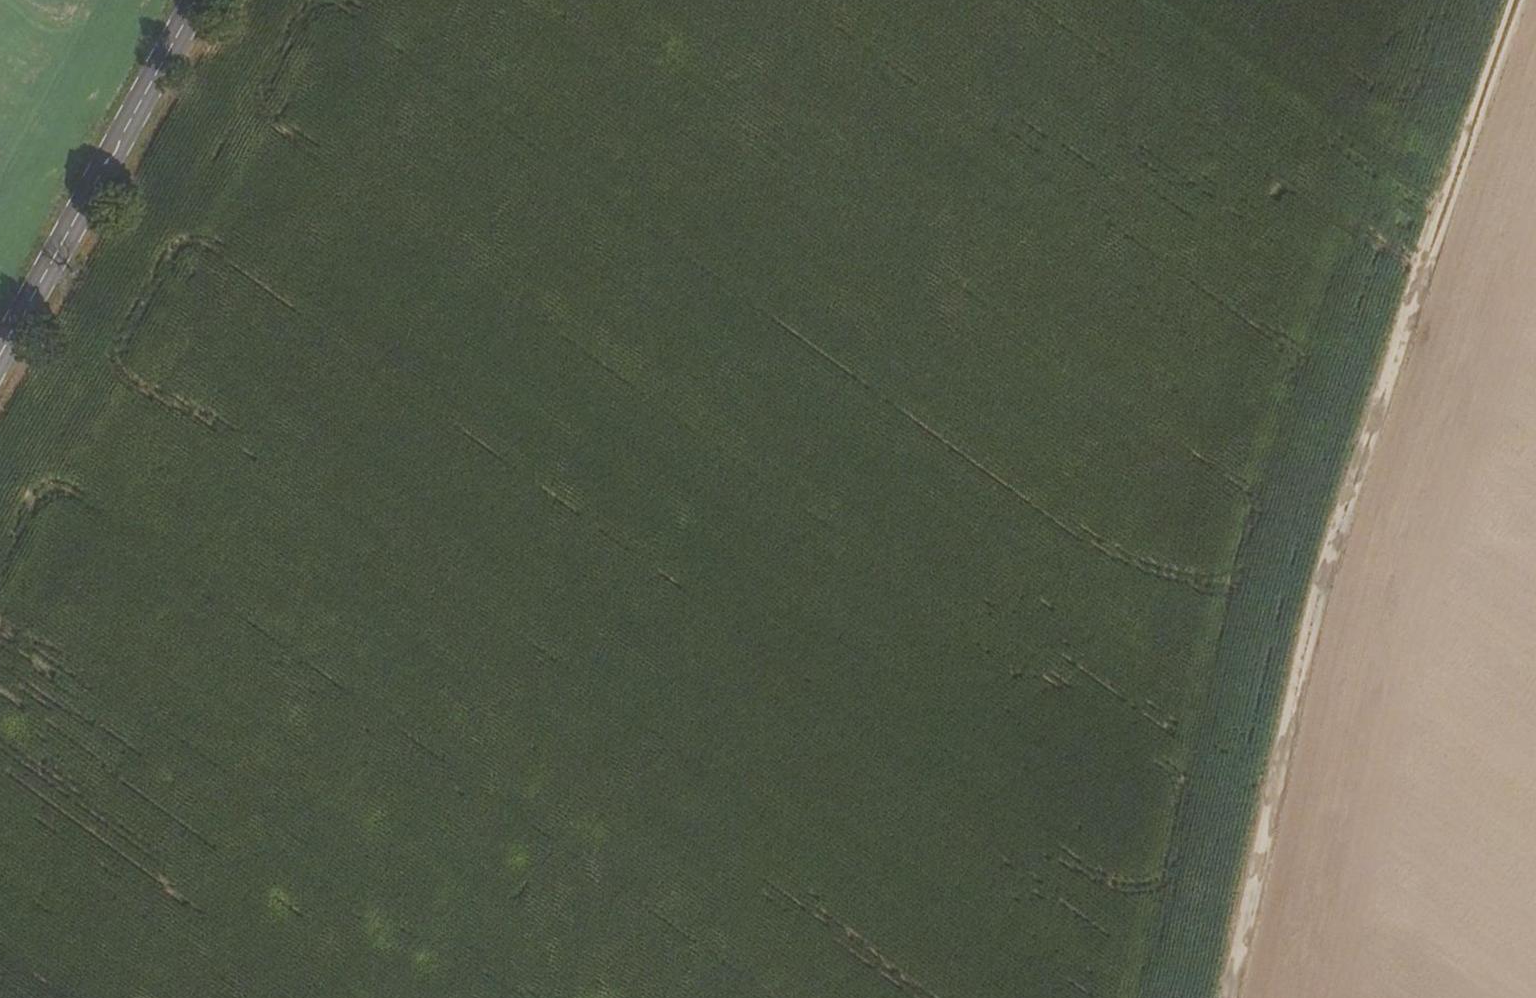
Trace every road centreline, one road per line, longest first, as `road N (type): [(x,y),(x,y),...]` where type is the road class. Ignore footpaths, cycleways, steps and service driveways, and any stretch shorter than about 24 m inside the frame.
road 1 (track): [(1519,0),(1339,529),(1227,997)]
road 2 (unclassified): [(194,0),(0,350)]

